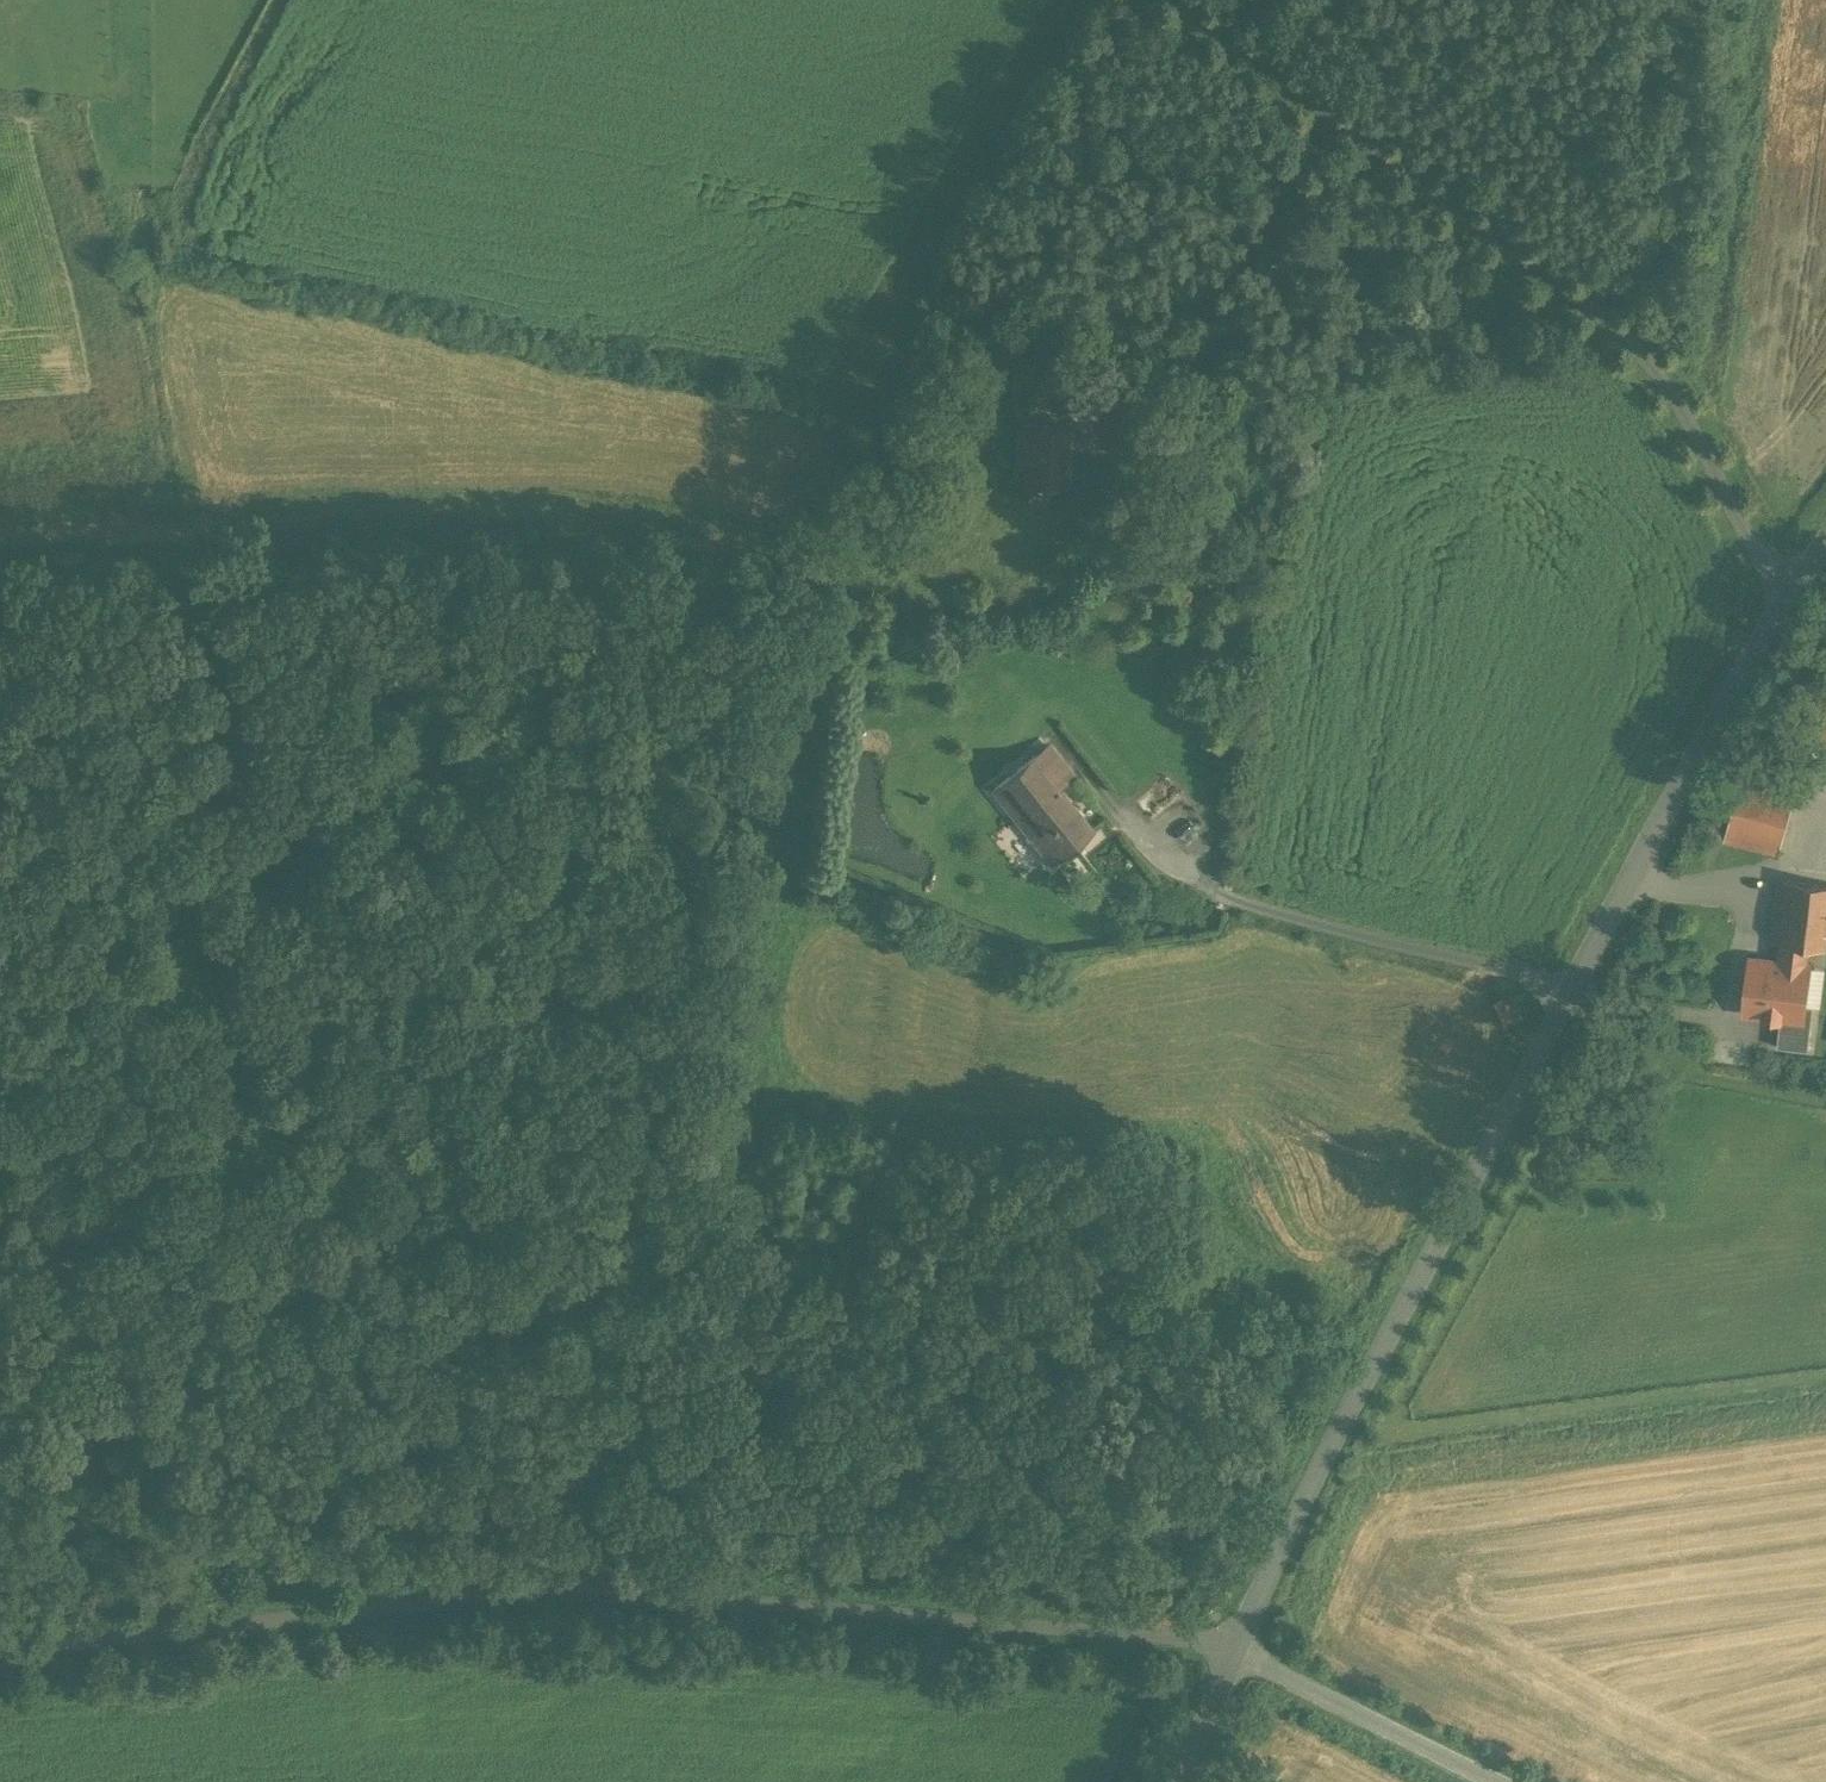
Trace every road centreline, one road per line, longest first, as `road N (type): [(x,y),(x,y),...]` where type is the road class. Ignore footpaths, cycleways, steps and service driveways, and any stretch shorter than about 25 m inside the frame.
road 1 (unclassified): [(1825,545),(1720,708),(1532,1057),(1371,1364),(1233,1652)]
road 2 (unclassified): [(0,1650),(523,1581),(1165,1637),(1233,1652)]
road 3 (unclassified): [(1497,1781),(1233,1652)]
road 4 (unclassified): [(1233,1652),(1180,1781)]

